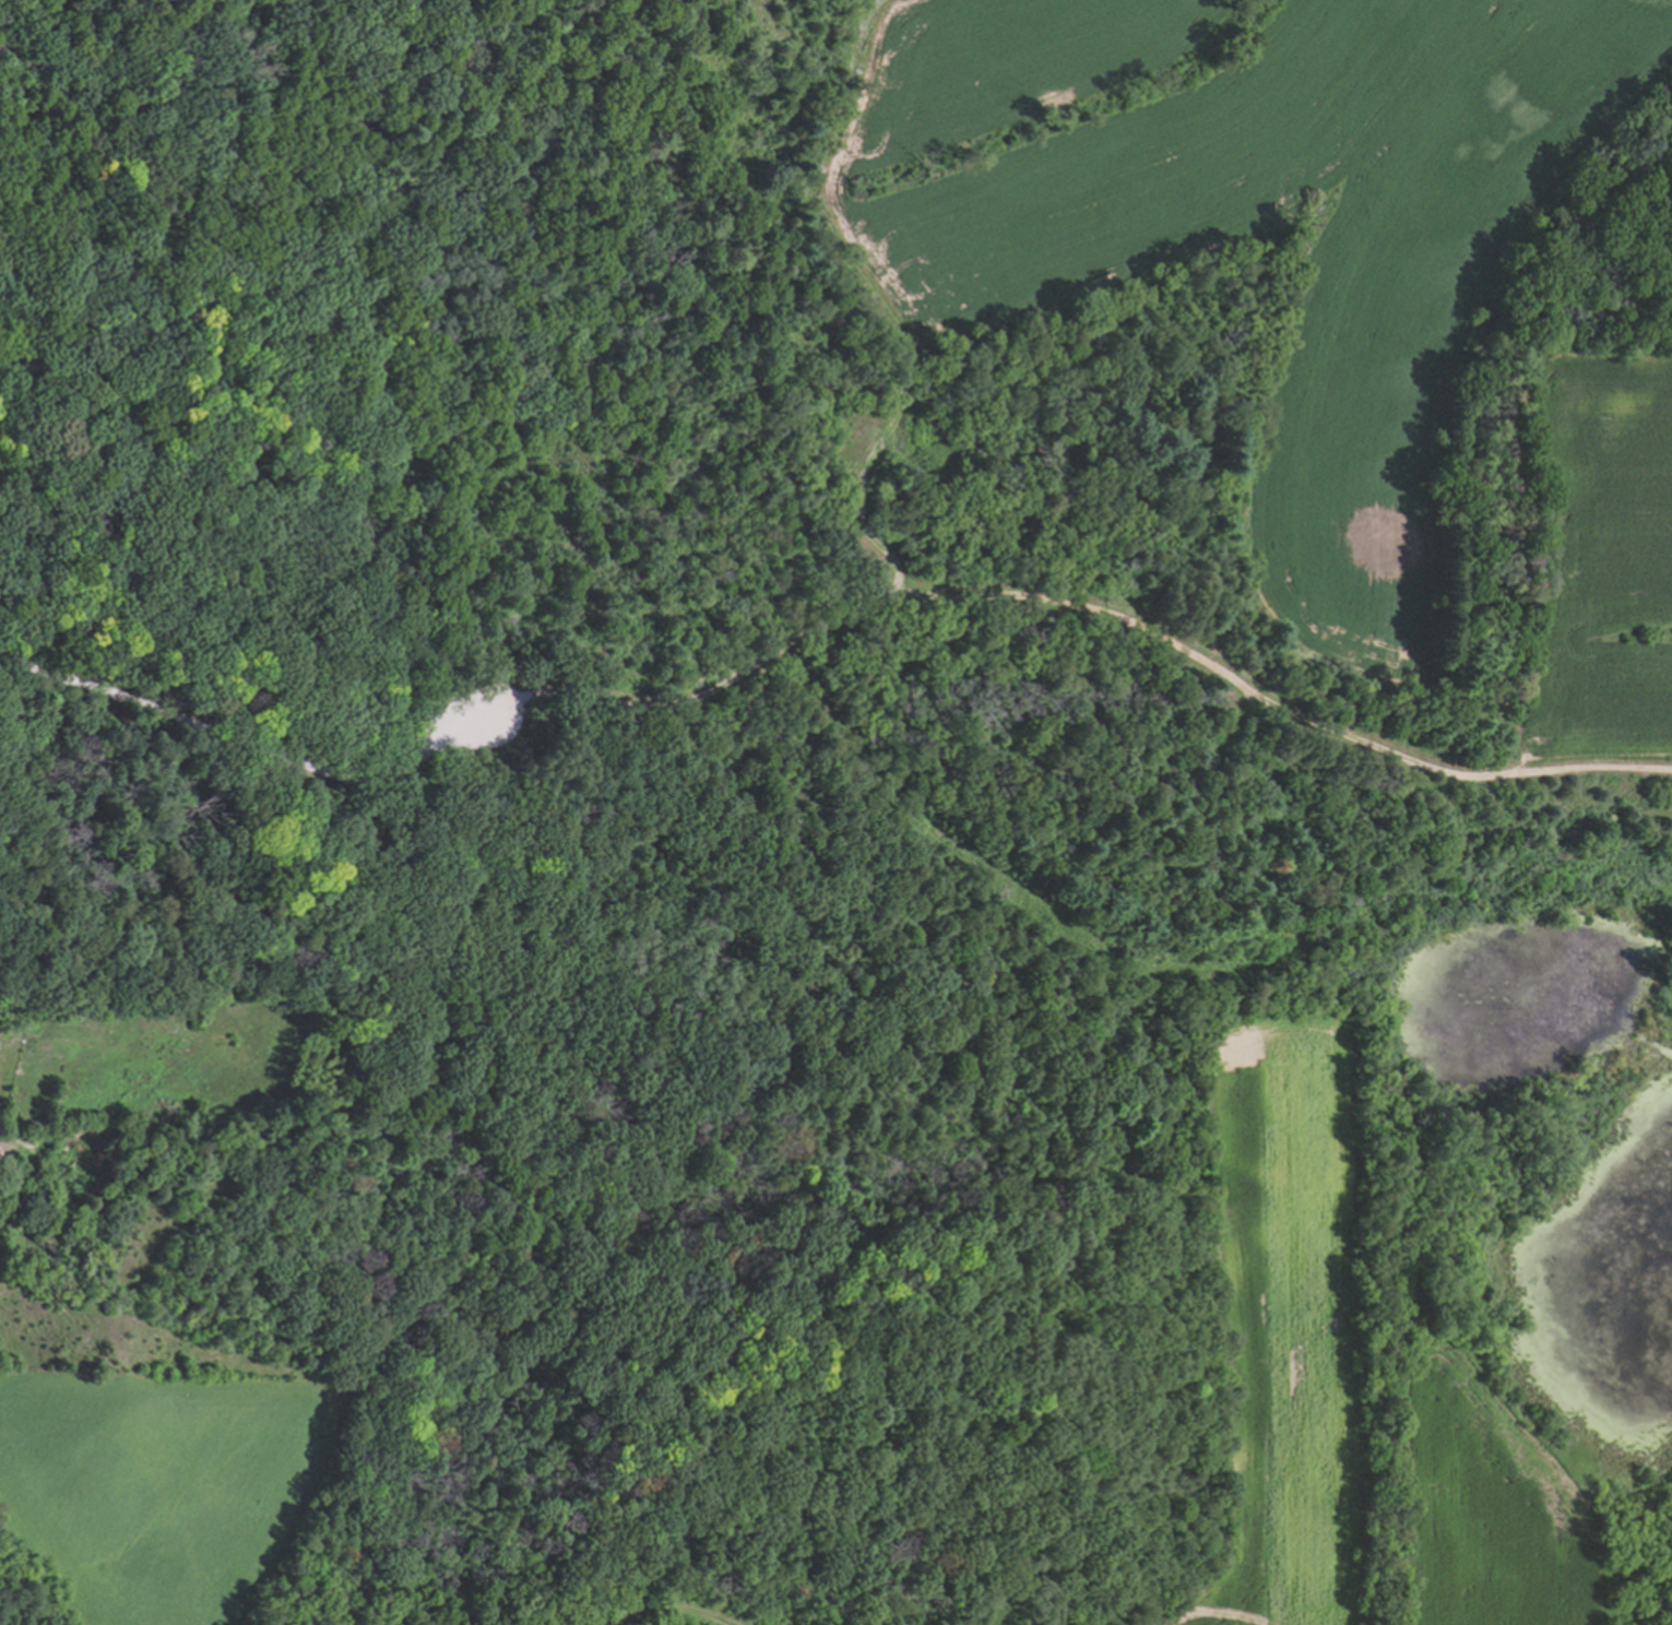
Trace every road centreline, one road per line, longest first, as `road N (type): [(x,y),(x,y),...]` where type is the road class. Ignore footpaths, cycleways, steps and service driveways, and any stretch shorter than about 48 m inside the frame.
road 1 (track): [(1671,761),(1451,767),(1233,673),(1108,602),(963,580),(896,583),(842,604),(708,686),(666,699),(544,684),(510,690),(363,772),(0,647)]

